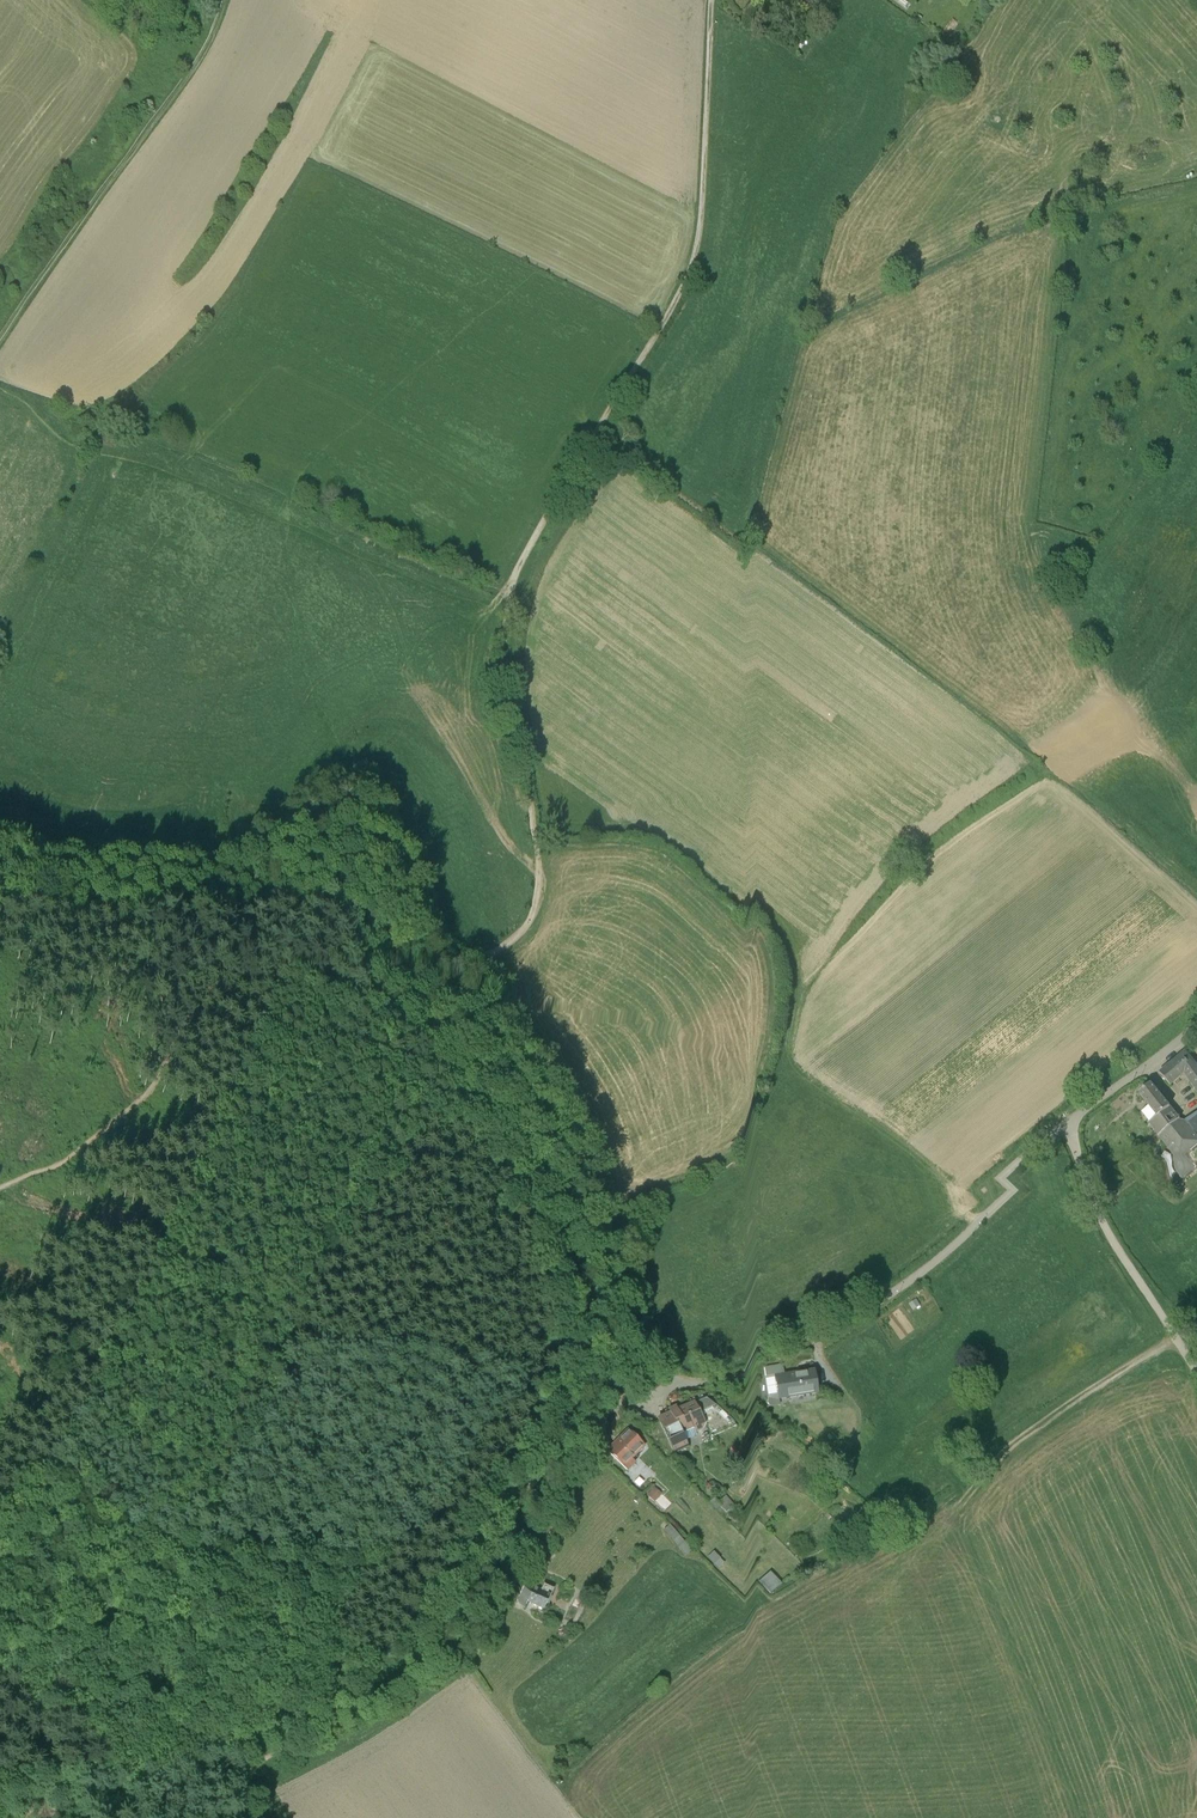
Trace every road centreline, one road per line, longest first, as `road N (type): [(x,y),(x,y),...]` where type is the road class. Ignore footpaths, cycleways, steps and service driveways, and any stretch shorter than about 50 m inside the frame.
road 1 (track): [(472,963),(525,923),(538,884),(537,838),(499,701),(508,596),(684,286),(700,226),(711,0)]
road 2 (track): [(241,1779),(262,1751),(371,1689),(435,1638),(590,1355),(585,1296),(546,1168),(510,1119),(453,1077)]
road 3 (unclassified): [(1196,1046),(870,1308),(815,1334),(662,1370),(597,1418)]
road 4 (track): [(472,963),(595,1121),(632,1274),(688,1361)]
road 5 (track): [(1176,1335),(1017,1433),(941,1509)]
road 6 (track): [(291,1304),(347,1203),(453,1077)]
road 7 (track): [(1073,1142),(1118,1249),(1196,1365)]

